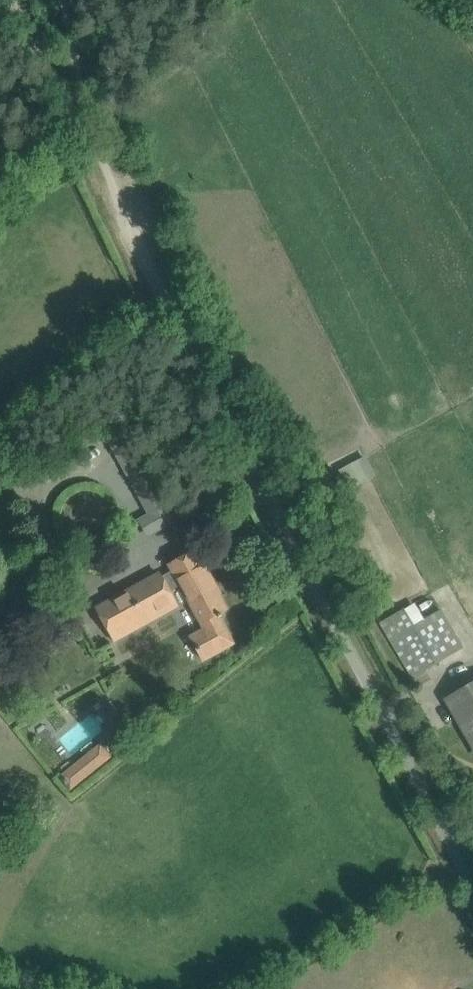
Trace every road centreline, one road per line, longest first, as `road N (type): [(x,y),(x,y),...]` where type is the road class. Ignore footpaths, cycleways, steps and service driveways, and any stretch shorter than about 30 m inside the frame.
road 1 (unclassified): [(472,883),(255,473)]
road 2 (track): [(255,473),(47,79)]

